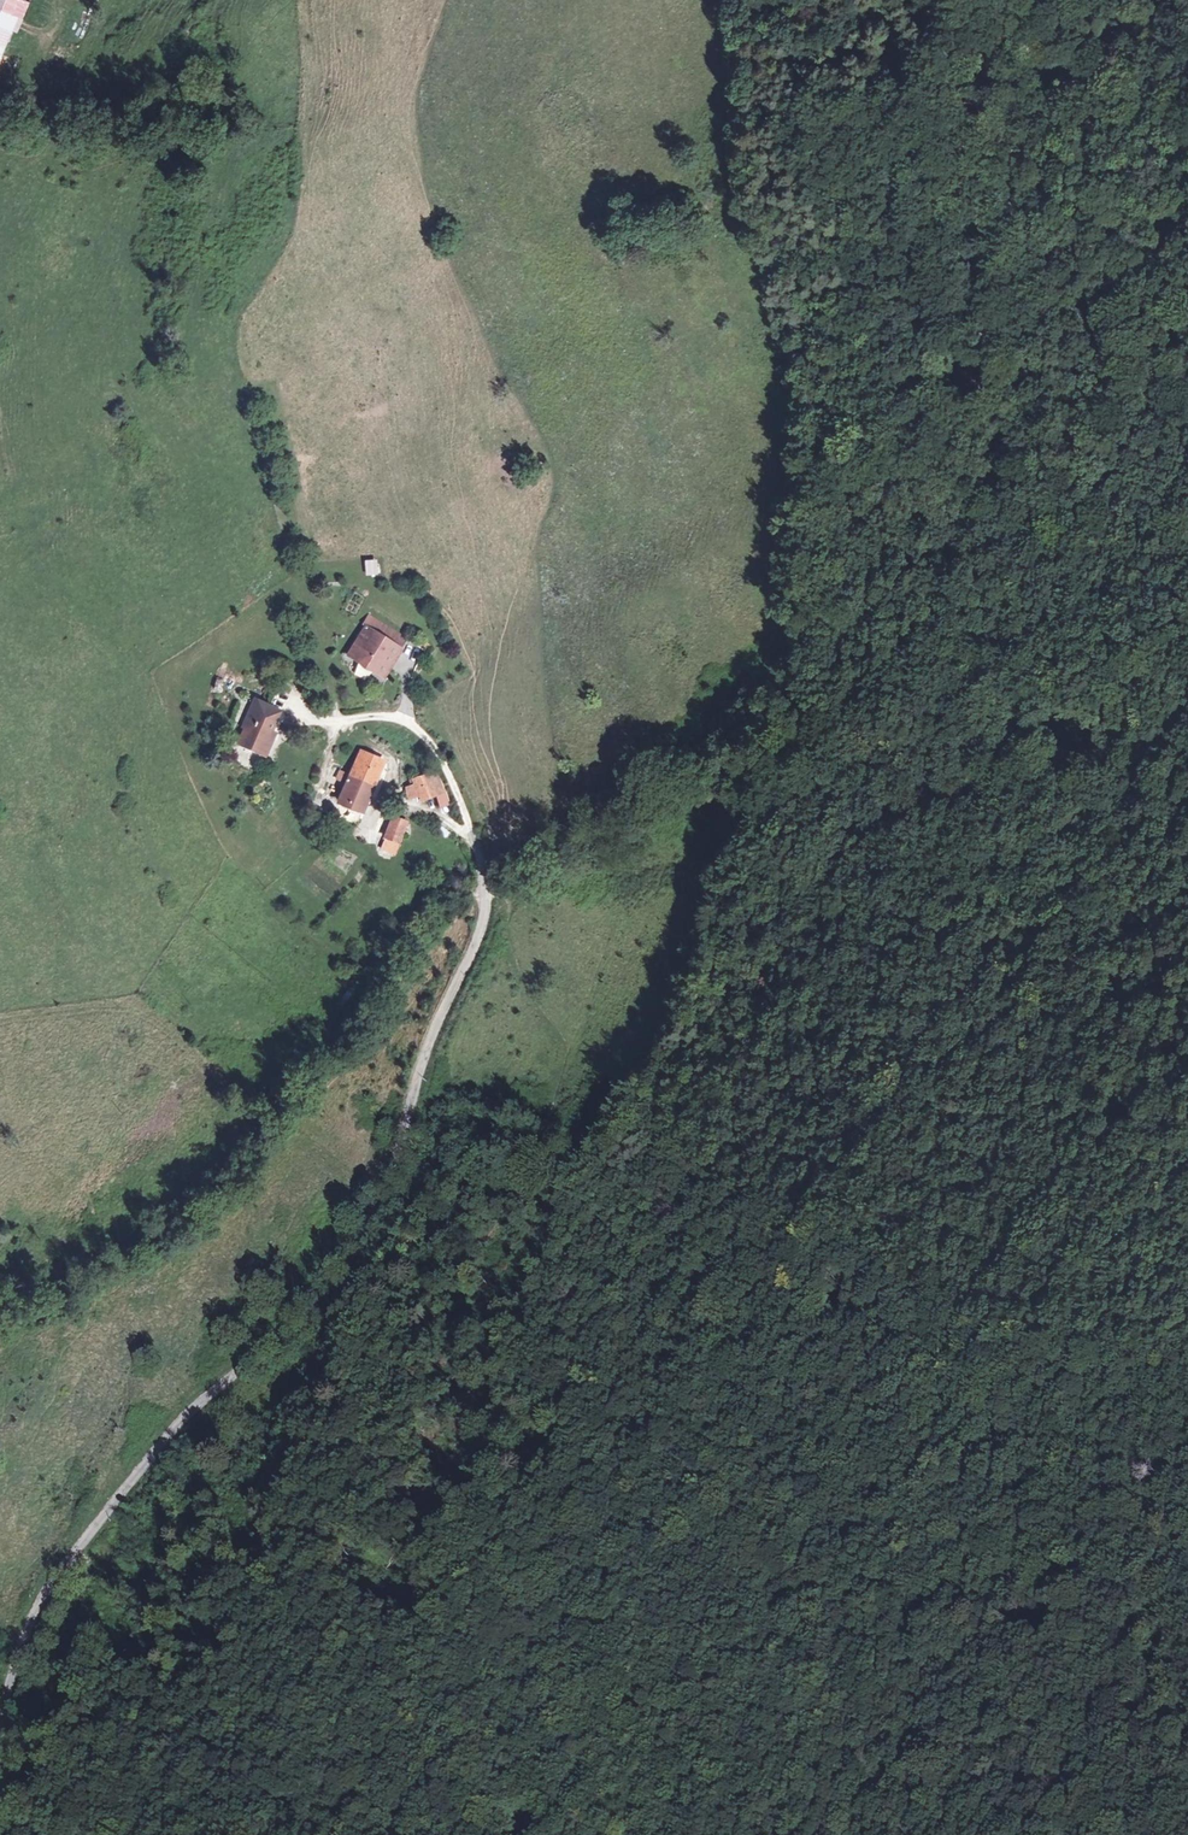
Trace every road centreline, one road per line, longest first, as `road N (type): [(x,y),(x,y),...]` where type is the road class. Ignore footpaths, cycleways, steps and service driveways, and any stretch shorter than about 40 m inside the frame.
road 1 (residential): [(489,880),(488,907),(428,1042),(391,1172),(366,1229),(327,1289),(133,1476),(82,1540),(42,1597),(0,1710)]

